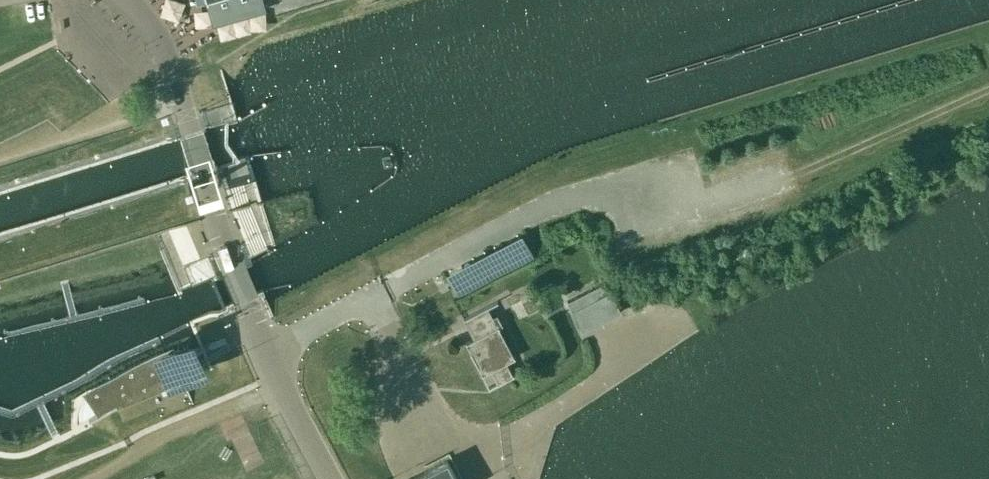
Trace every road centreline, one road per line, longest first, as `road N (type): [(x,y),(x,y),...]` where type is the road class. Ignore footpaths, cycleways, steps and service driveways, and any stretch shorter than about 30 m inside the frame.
road 1 (tertiary): [(330,478),(223,244),(165,53),(129,0)]
road 2 (track): [(792,176),(988,89)]
road 3 (track): [(281,386),(161,435),(88,478)]

